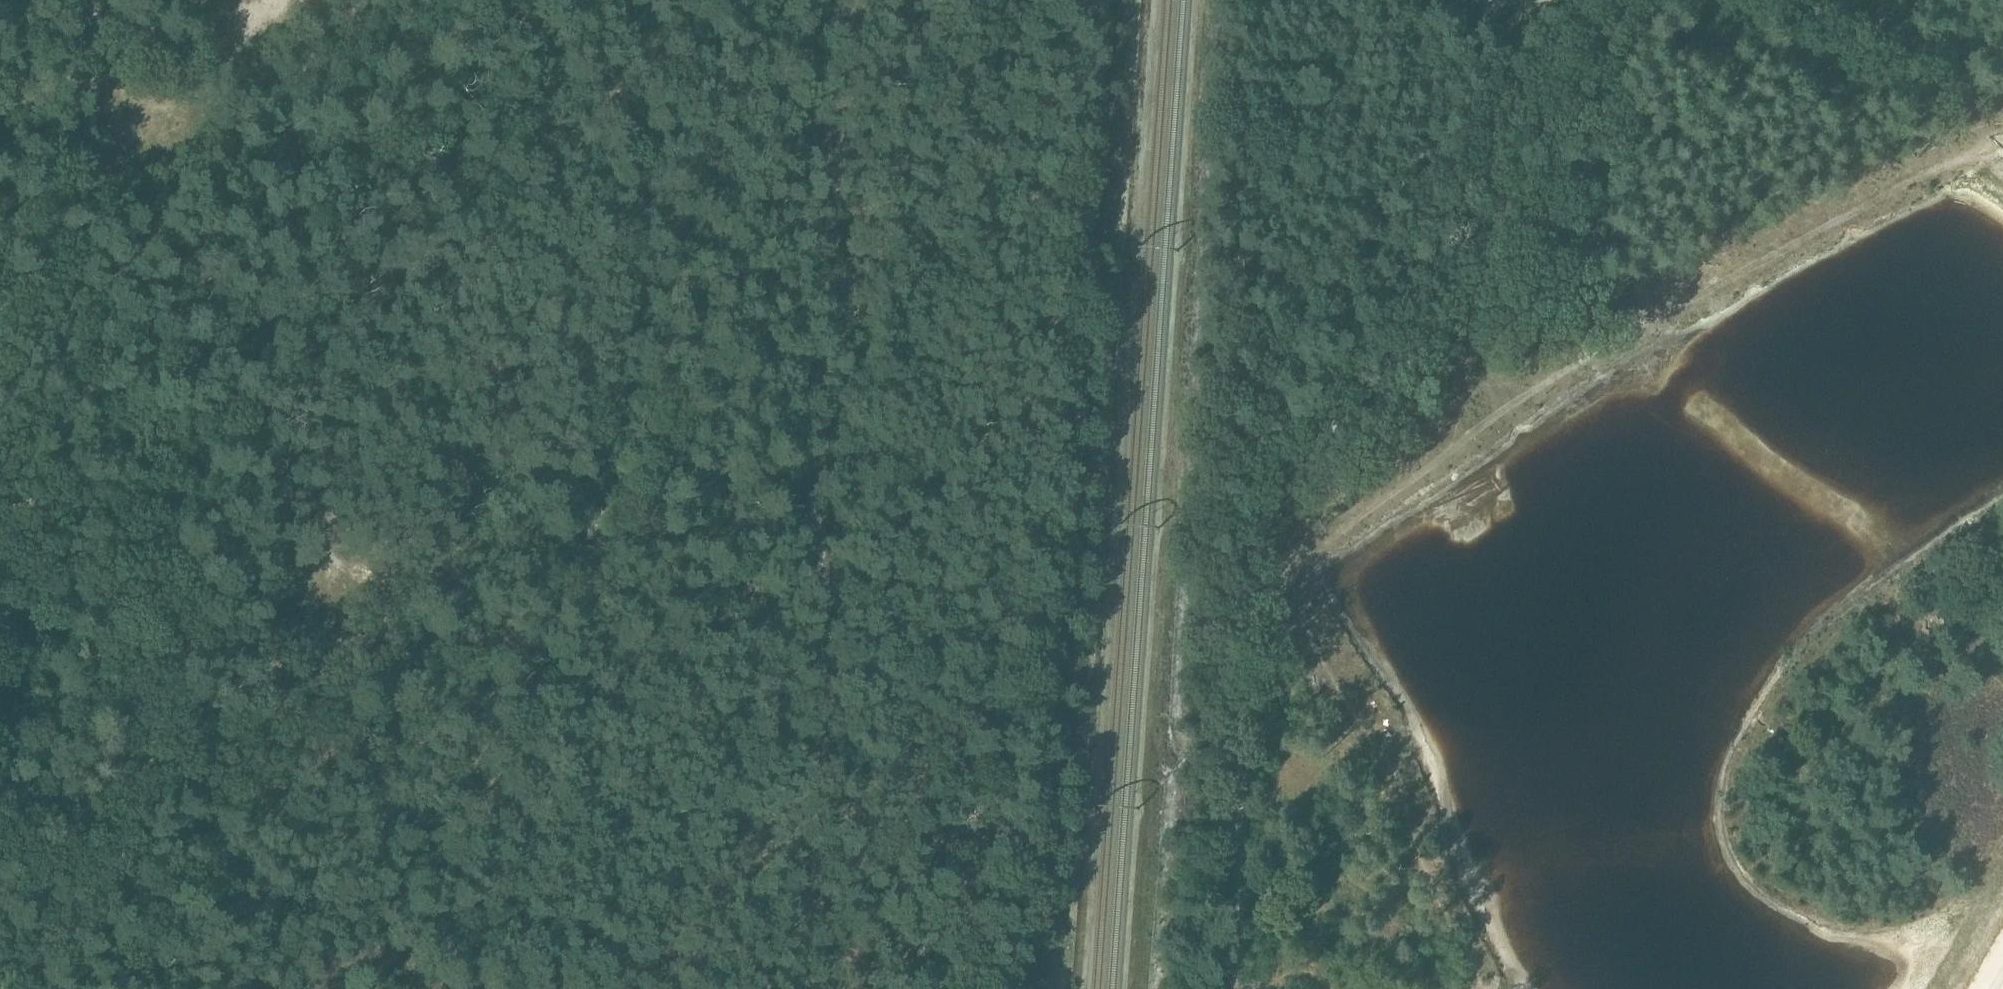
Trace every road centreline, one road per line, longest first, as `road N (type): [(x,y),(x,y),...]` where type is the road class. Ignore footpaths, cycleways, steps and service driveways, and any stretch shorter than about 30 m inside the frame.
road 1 (track): [(1595,0),(1248,580),(1233,988)]

